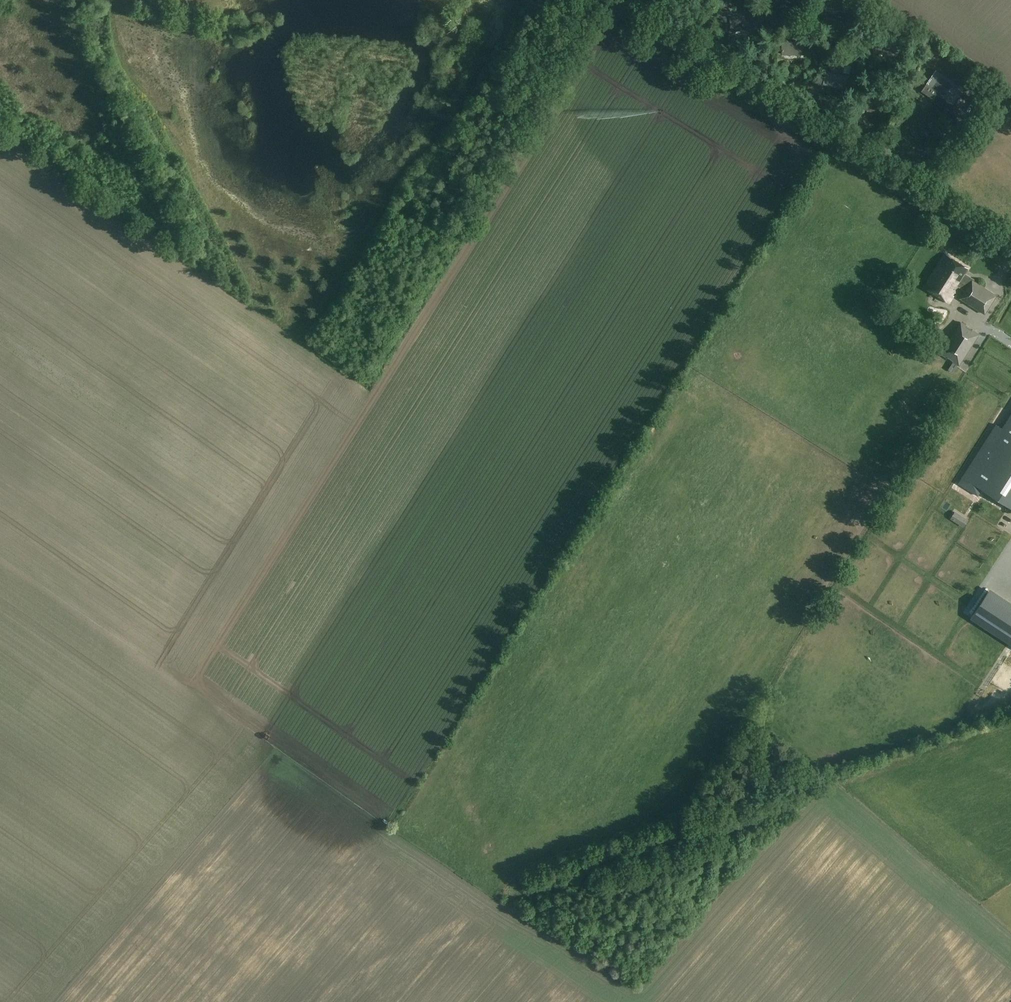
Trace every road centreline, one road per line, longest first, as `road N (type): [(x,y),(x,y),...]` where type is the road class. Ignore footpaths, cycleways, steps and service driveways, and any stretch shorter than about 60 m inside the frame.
road 1 (unclassified): [(1010,254),(601,0)]

